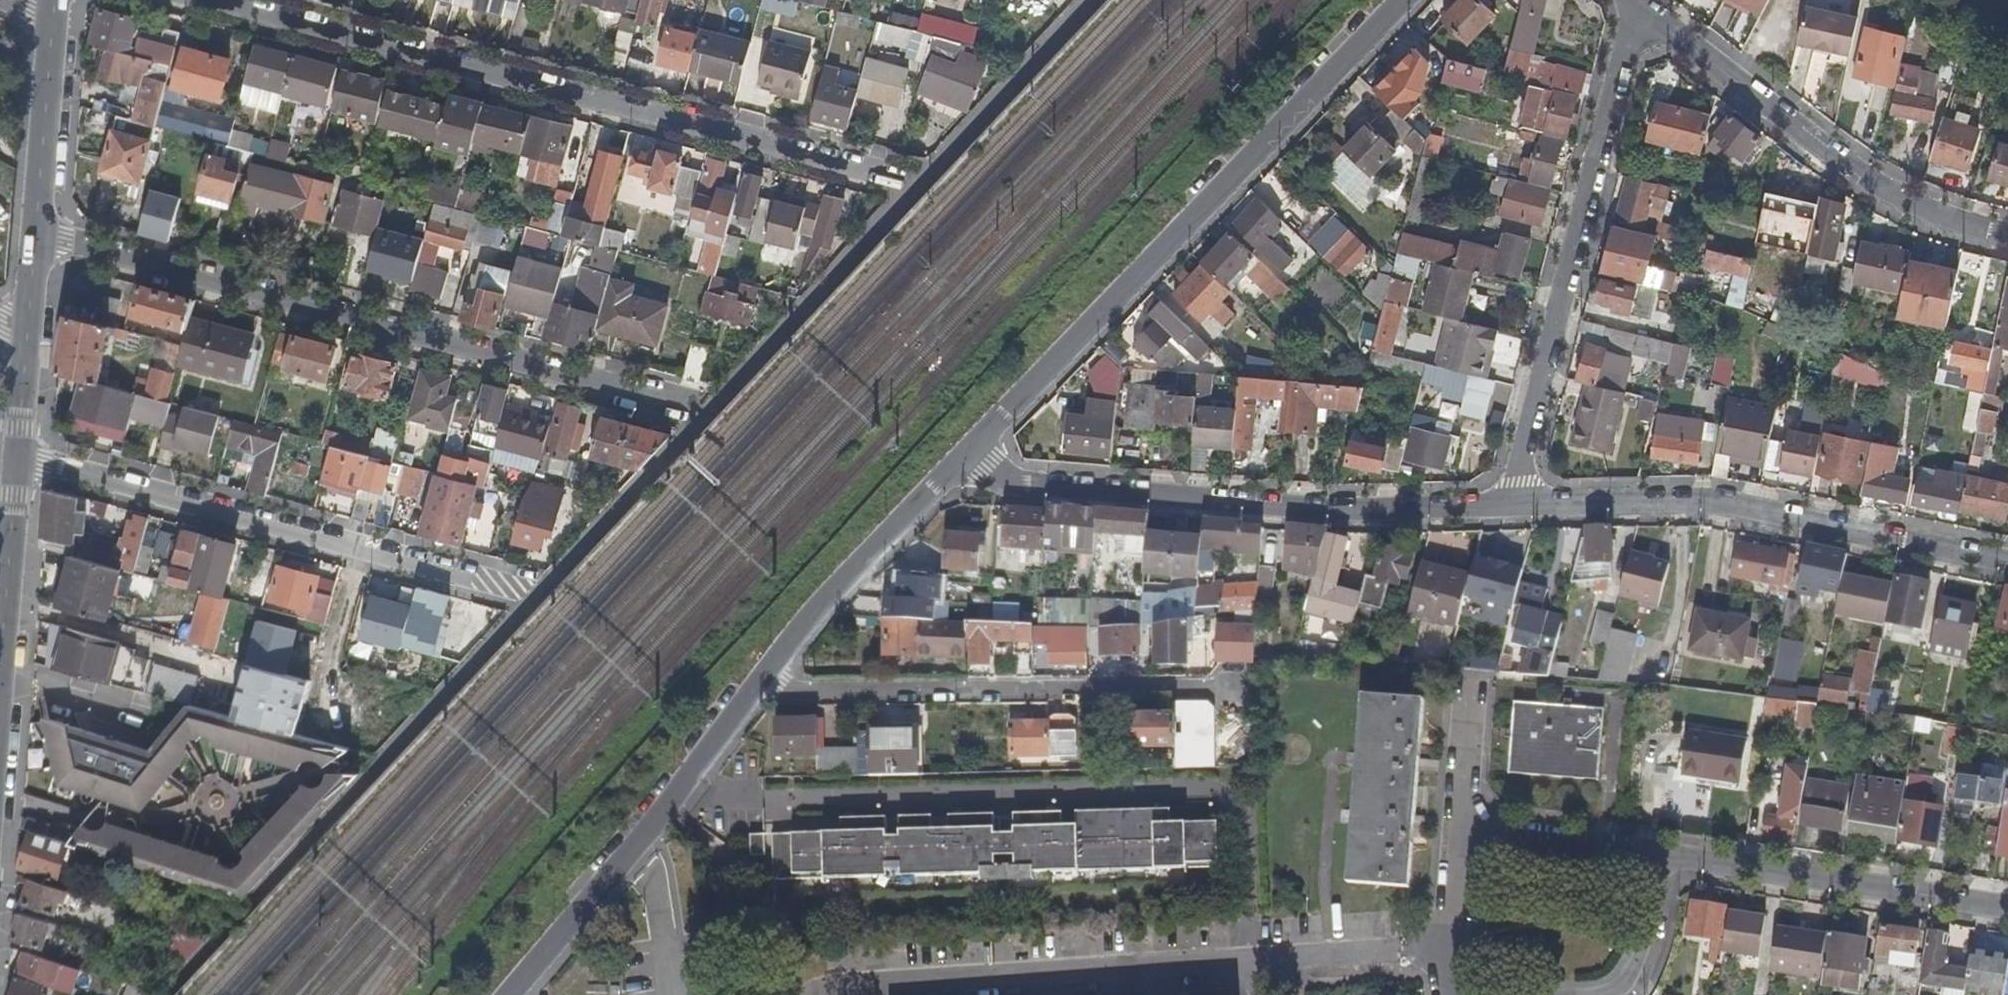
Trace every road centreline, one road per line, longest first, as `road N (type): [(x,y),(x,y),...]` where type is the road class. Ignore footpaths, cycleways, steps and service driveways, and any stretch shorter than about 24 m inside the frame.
road 1 (residential): [(917,181),(197,0)]
road 2 (residential): [(706,414),(35,236)]
road 3 (residential): [(969,450),(1405,0)]
road 4 (residential): [(1506,506),(1337,509),(1026,484),(969,450)]
road 5 (residential): [(18,458),(539,595)]
road 6 (residential): [(1639,14),(1506,506)]
road 7 (residential): [(2007,566),(1704,501),(1506,506)]
road 8 (residential): [(756,688),(1228,695)]
road 9 (residential): [(1639,14),(1951,233),(2007,243)]
road 10 (residential): [(507,994),(658,833),(756,688)]
road 11 (residential): [(1665,860),(2007,908)]
road 12 (residential): [(756,688),(969,450)]
road 13 (residential): [(6,601),(299,687)]
road 14 (residential): [(35,236),(53,17)]
road 15 (residential): [(1458,830),(1665,860)]
road 16 (residential): [(1665,860),(1638,962),(1621,988),(1602,994)]
road 17 (residential): [(6,601),(18,458)]
road 18 (residential): [(1458,830),(1474,696)]
road 19 (residential): [(1436,955),(1458,830)]
road 20 (residential): [(18,458),(28,335)]

